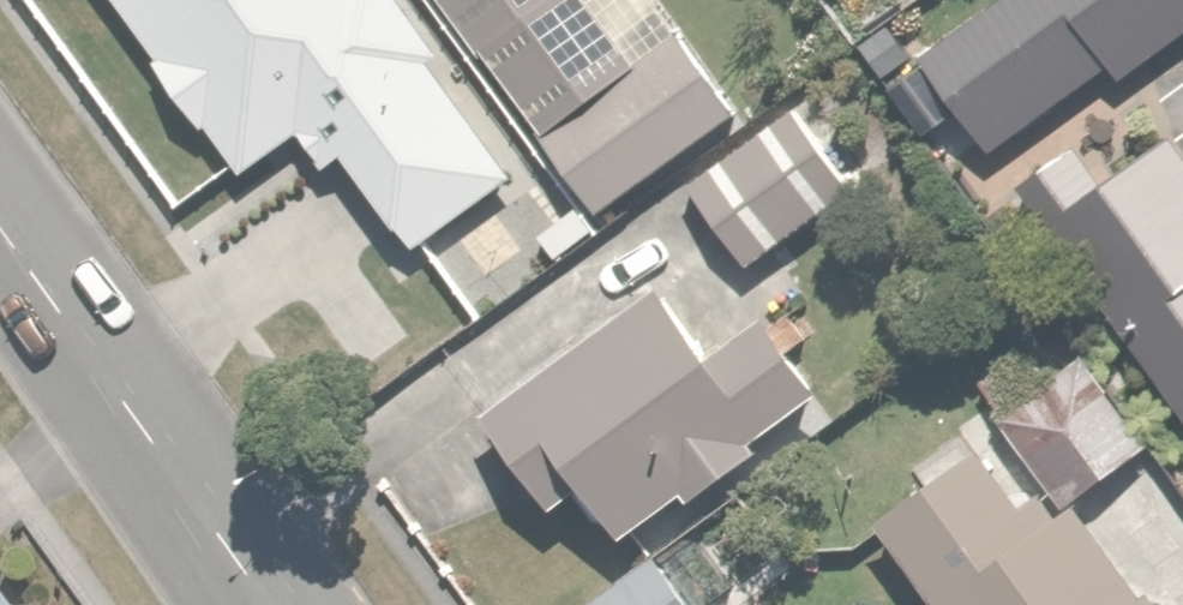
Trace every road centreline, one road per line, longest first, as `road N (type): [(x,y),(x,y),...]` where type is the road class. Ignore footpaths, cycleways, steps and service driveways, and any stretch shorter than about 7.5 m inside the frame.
road 1 (tertiary): [(279,604),(0,209)]

